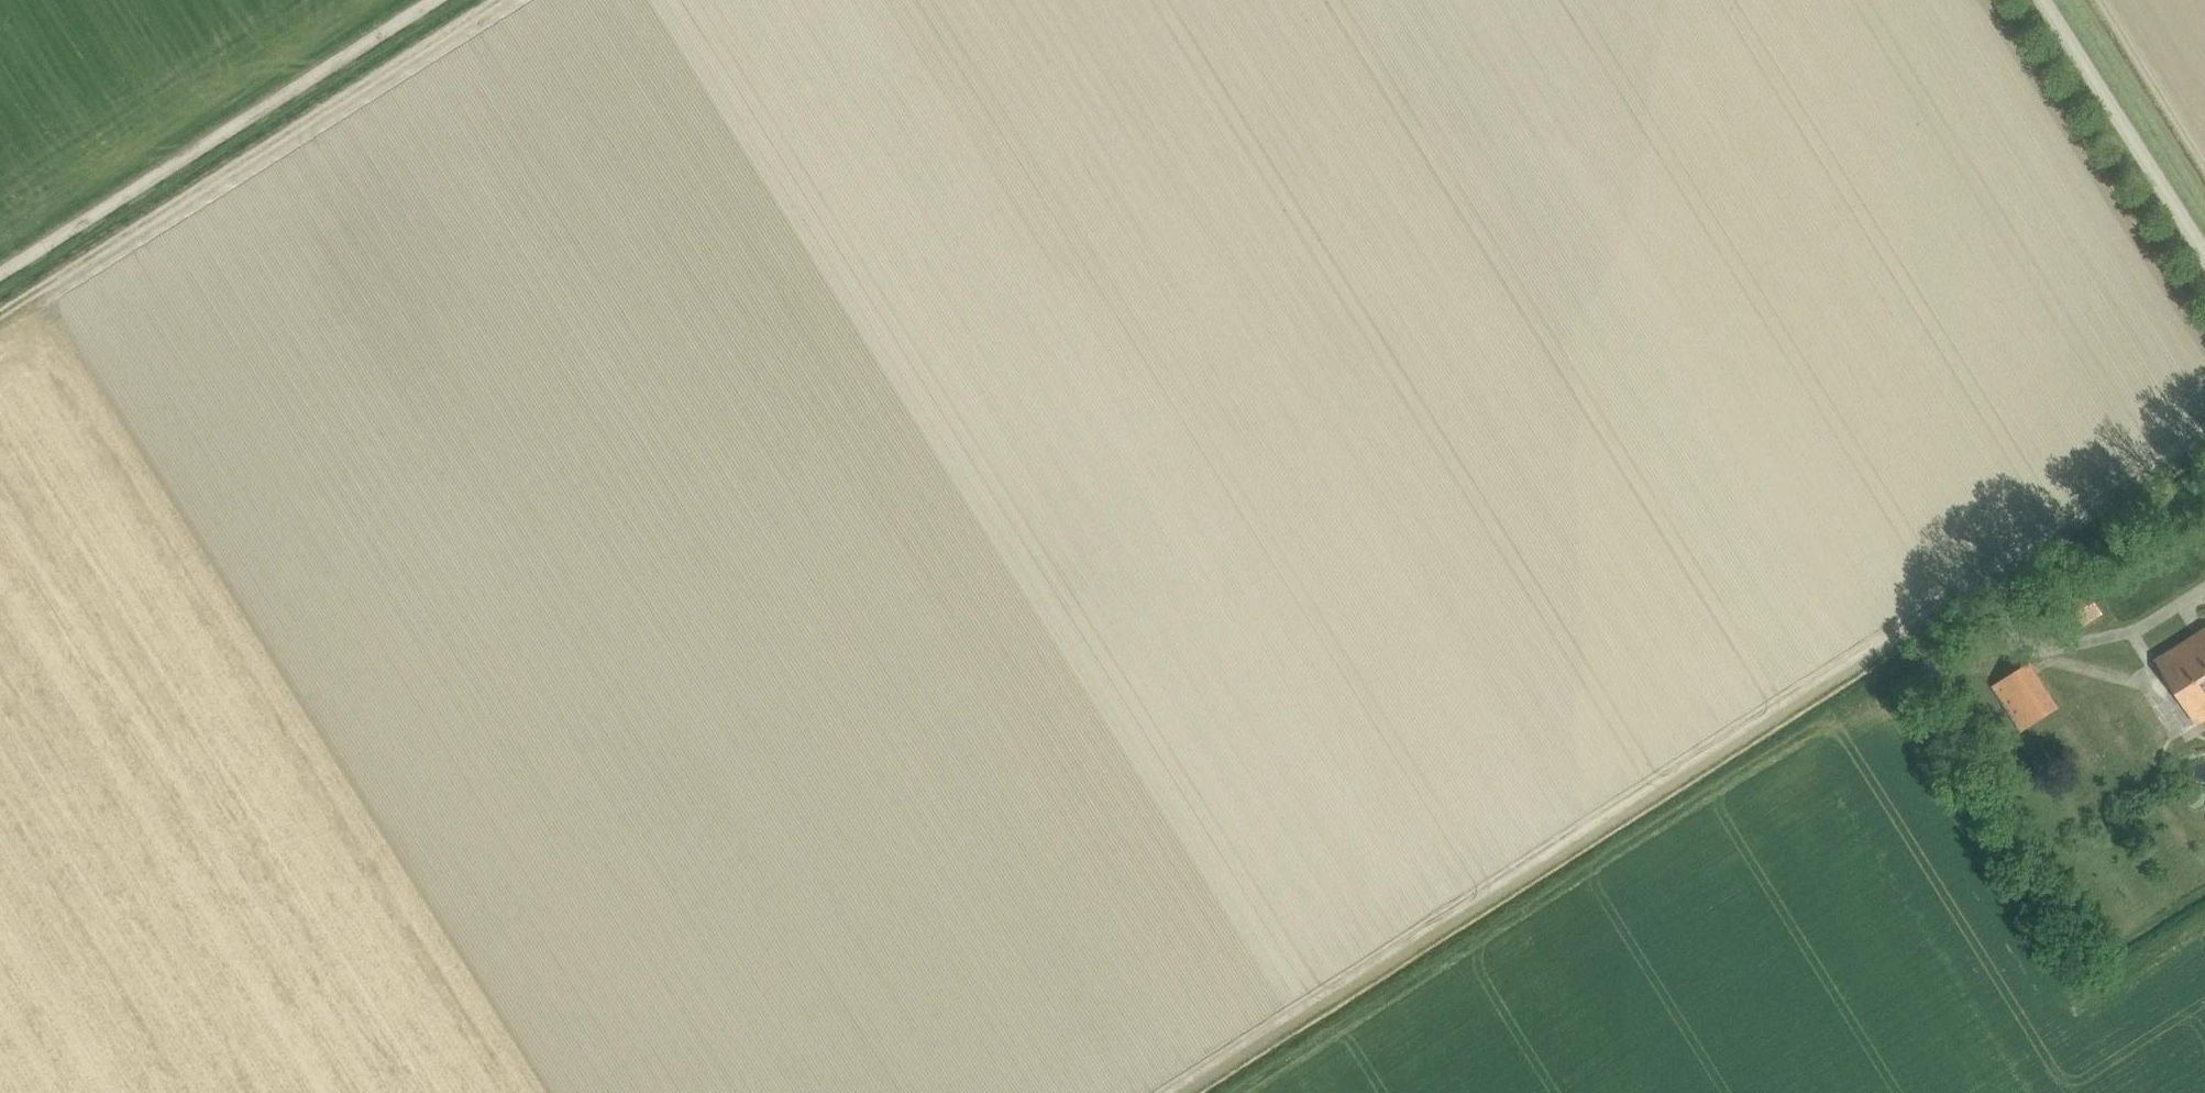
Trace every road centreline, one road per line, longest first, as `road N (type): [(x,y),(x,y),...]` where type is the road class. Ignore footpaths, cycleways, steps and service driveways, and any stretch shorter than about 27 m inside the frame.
road 1 (unclassified): [(2204,256),(2042,0)]

